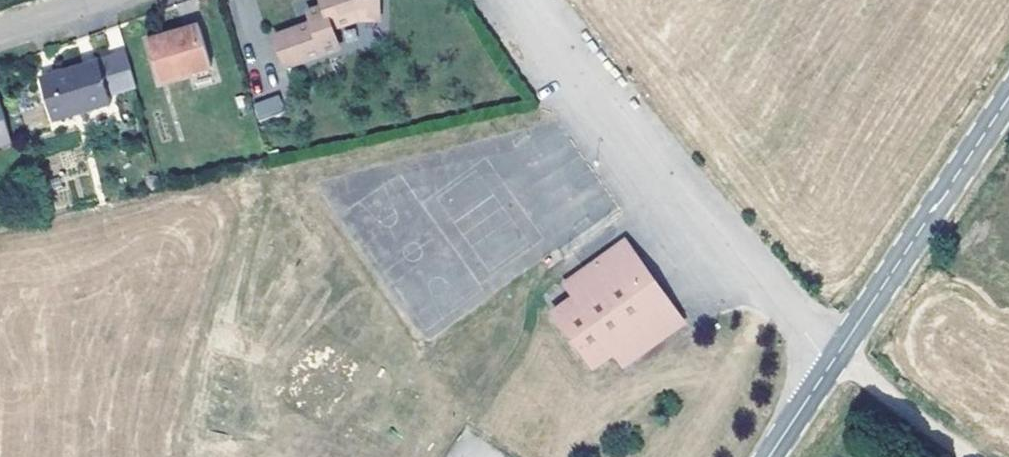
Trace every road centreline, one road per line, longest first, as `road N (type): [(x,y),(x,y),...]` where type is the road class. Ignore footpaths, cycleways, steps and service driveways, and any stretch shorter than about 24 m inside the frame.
road 1 (residential): [(831,364),(545,38),(522,0)]
road 2 (secondary): [(1008,100),(831,364)]
road 3 (track): [(839,353),(975,456)]

